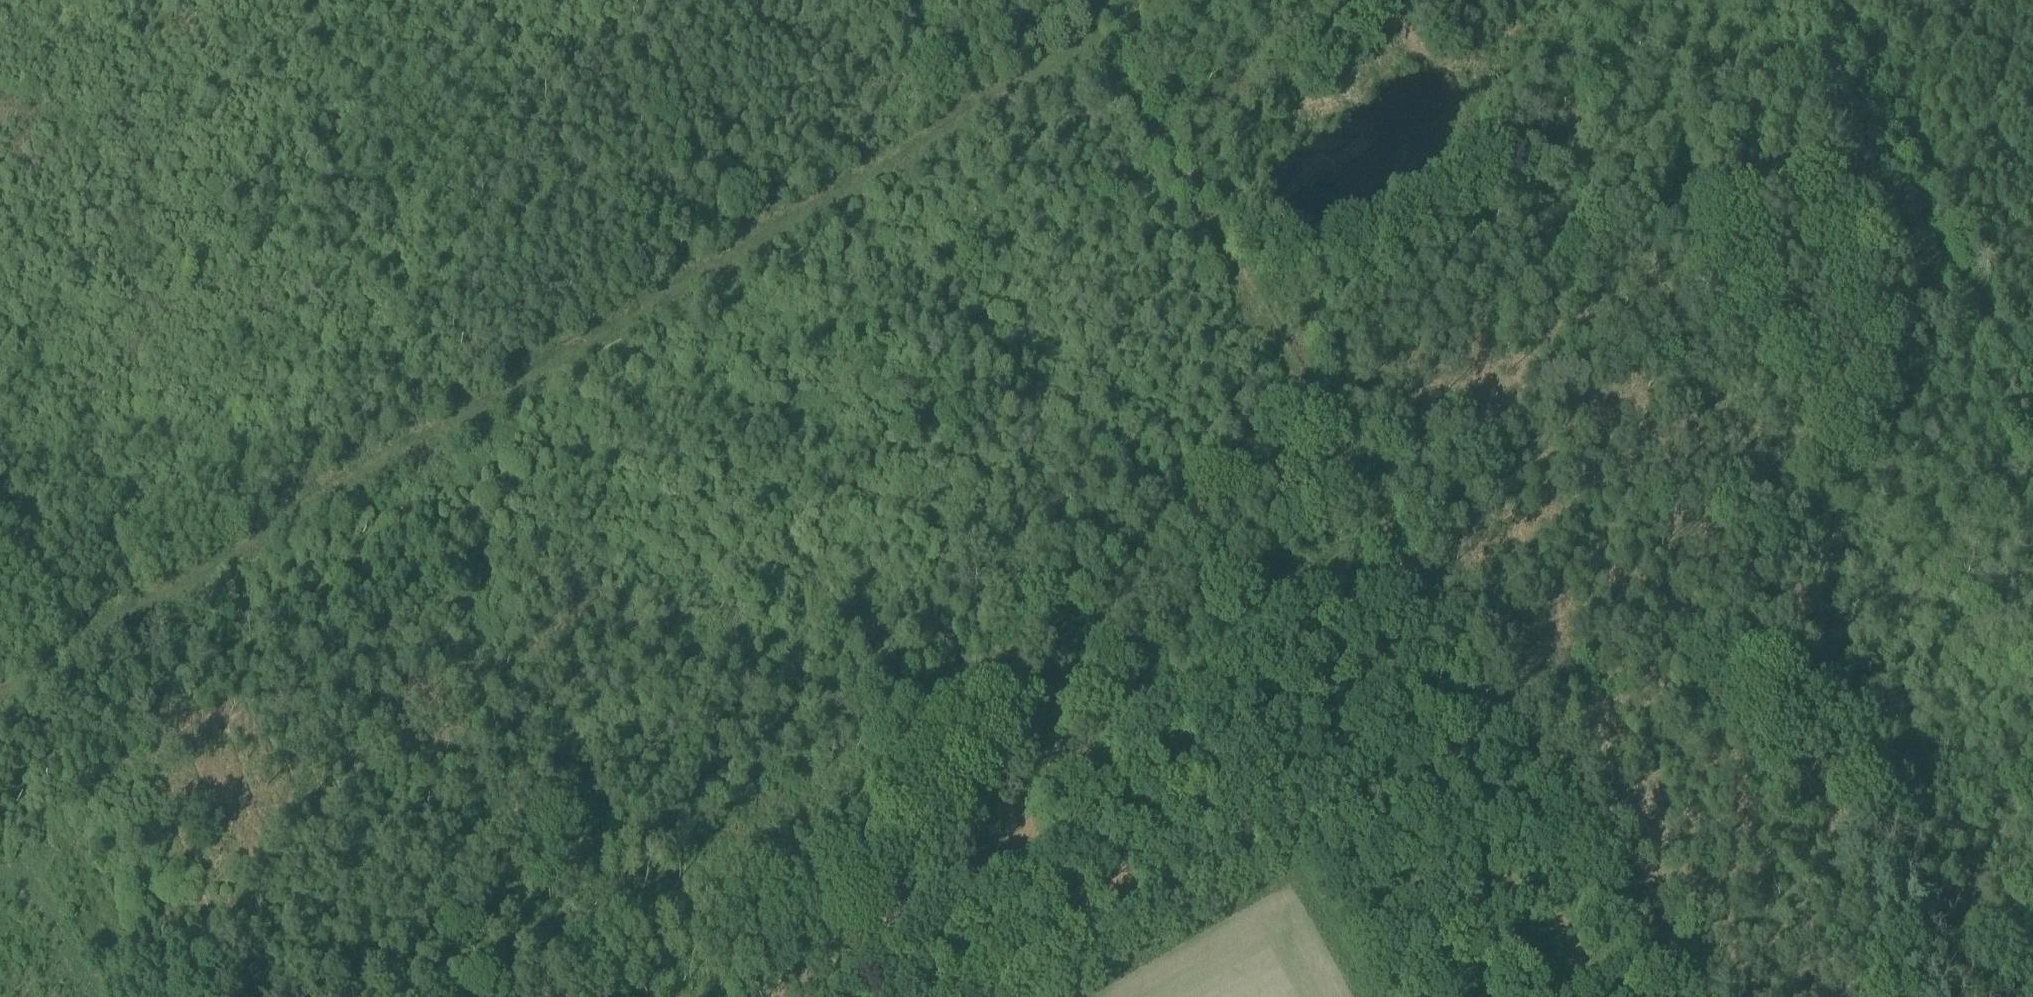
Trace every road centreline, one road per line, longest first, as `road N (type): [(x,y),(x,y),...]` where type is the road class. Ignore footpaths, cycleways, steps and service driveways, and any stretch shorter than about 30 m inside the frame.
road 1 (track): [(1690,996),(1520,776),(1101,41)]

